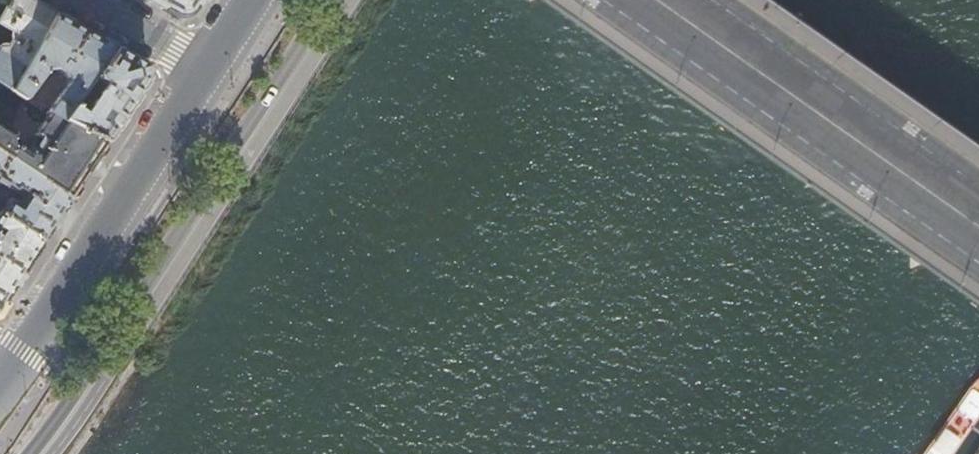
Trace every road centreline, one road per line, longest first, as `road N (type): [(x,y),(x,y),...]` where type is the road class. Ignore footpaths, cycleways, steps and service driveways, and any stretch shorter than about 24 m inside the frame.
road 1 (primary): [(28,453),(329,0)]
road 2 (primary): [(978,222),(663,0)]
road 3 (tertiary): [(0,381),(210,70)]
road 4 (residential): [(210,70),(86,0)]

